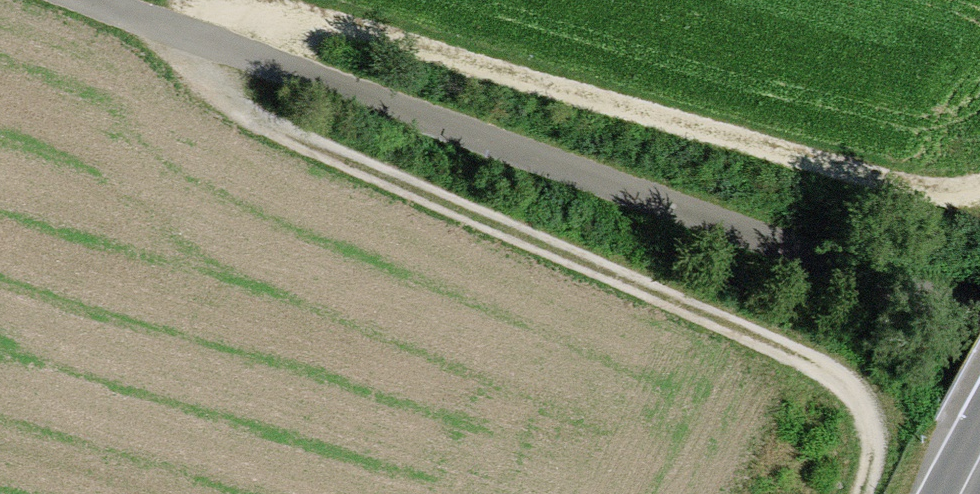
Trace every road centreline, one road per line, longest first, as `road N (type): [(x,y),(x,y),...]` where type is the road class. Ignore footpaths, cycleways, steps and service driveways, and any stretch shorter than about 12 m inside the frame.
road 1 (track): [(979,324),(83,0)]
road 2 (track): [(861,493),(874,465),(872,424),(854,392),(824,370),(270,125),(232,94),(196,42)]
road 3 (track): [(979,185),(920,188),(334,23),(242,25),(196,42)]

